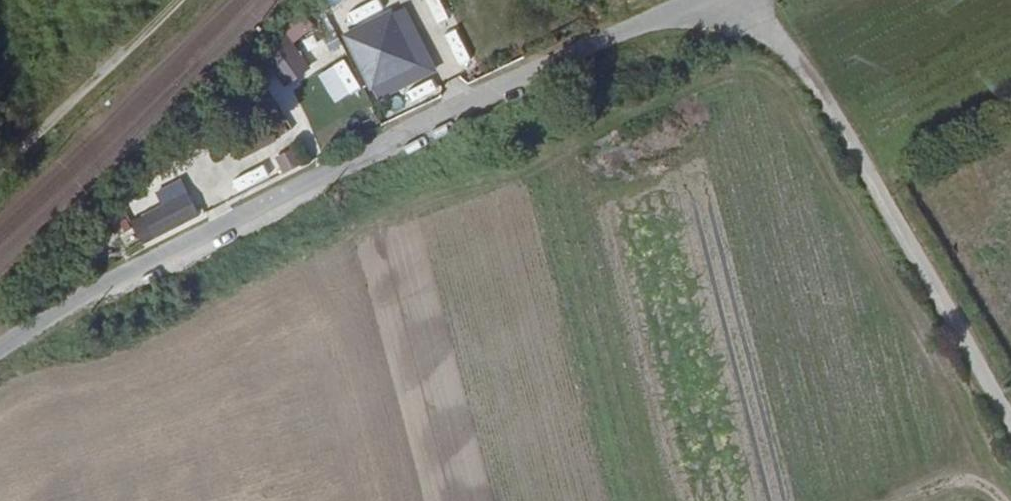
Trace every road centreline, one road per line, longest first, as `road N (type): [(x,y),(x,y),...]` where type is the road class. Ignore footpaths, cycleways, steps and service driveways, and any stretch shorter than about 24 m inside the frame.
road 1 (unclassified): [(0,345),(156,256),(695,0)]
road 2 (unclassified): [(758,0),(818,87),(1010,423)]
road 3 (track): [(177,0),(0,165)]

